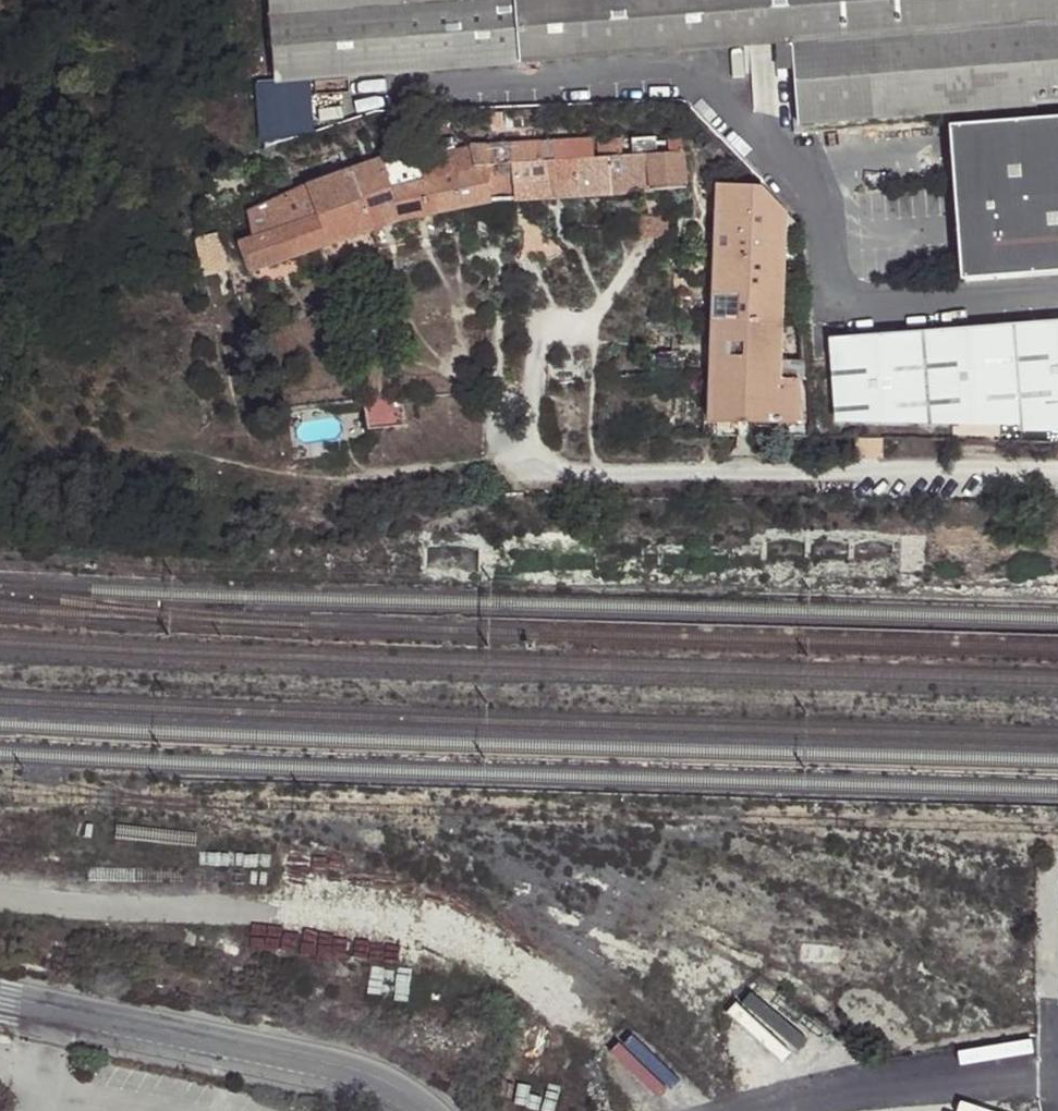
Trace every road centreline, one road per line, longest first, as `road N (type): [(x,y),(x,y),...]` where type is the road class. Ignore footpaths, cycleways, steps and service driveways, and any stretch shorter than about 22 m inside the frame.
road 1 (residential): [(417,1110),(378,1087),(0,1000)]

